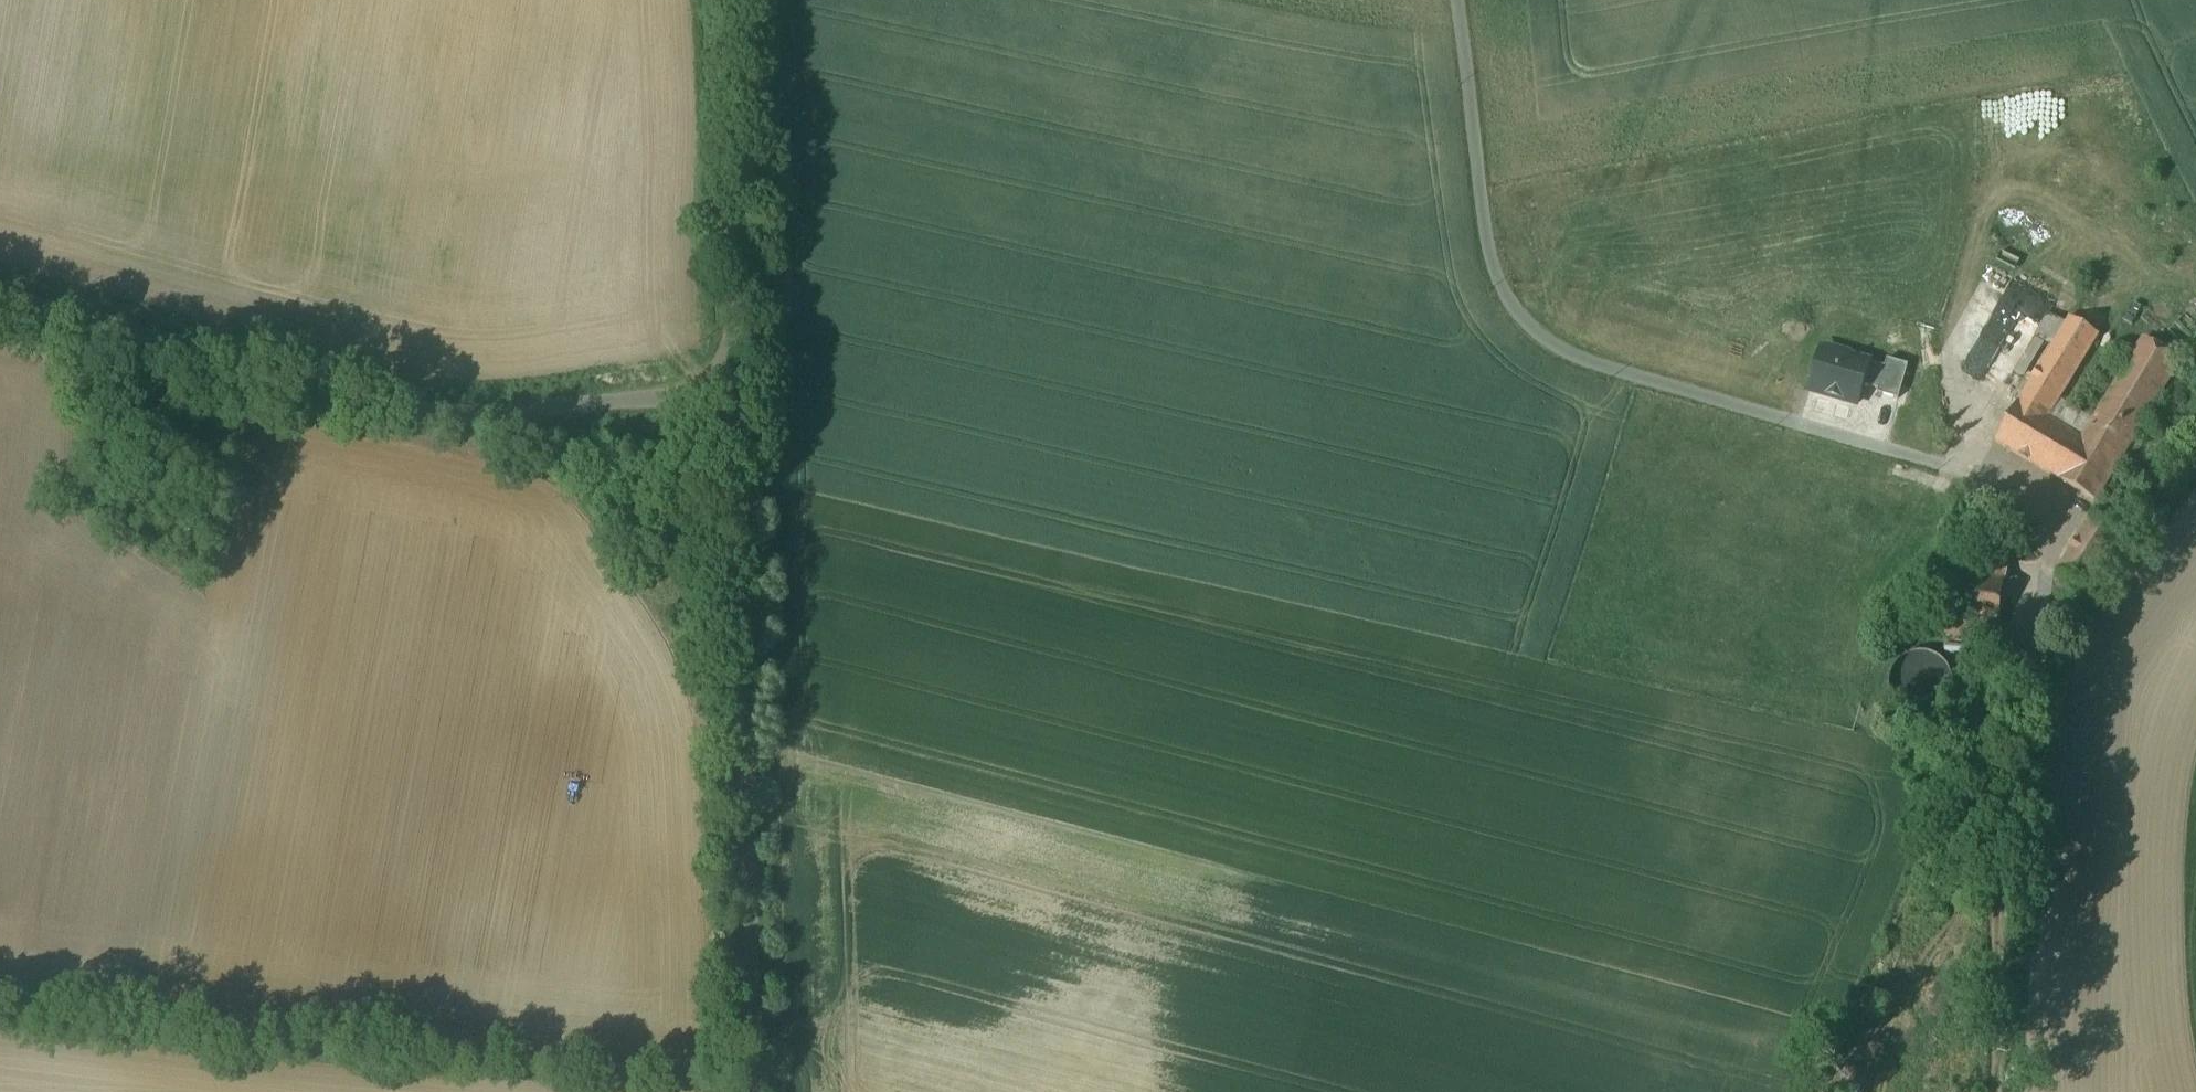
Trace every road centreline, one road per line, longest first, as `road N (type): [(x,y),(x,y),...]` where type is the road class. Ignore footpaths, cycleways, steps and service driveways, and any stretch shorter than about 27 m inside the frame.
road 1 (unclassified): [(0,281),(411,398),(744,418)]
road 2 (unclassified): [(744,418),(762,1091)]
road 3 (unclassified): [(744,418),(736,95),(721,0)]

